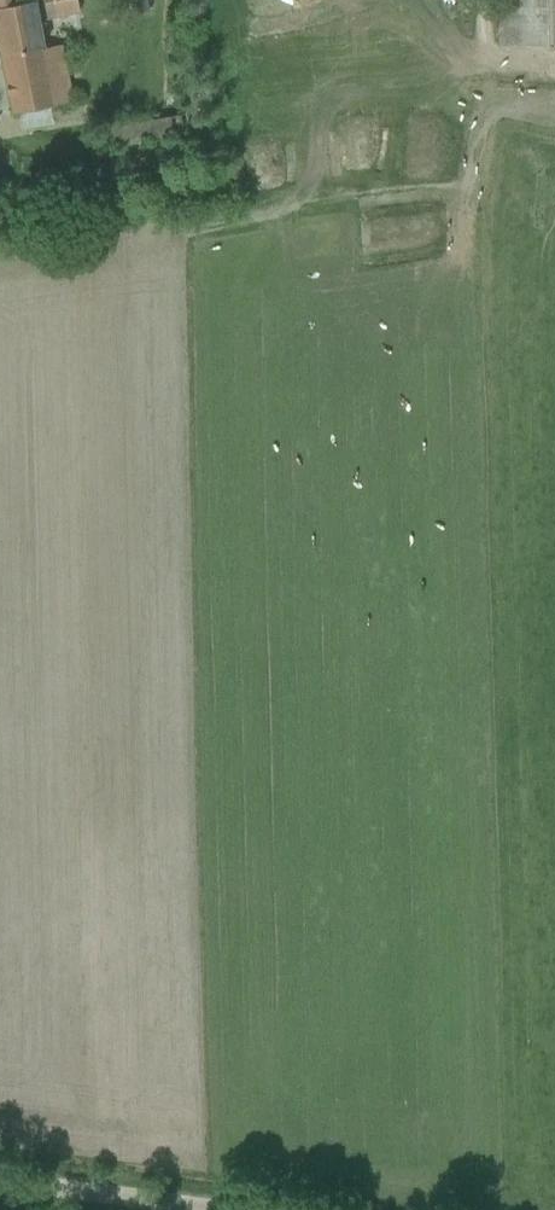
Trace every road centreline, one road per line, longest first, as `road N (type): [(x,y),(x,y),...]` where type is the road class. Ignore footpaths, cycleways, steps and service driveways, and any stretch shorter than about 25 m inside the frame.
road 1 (unclassified): [(0,1180),(223,1209)]

